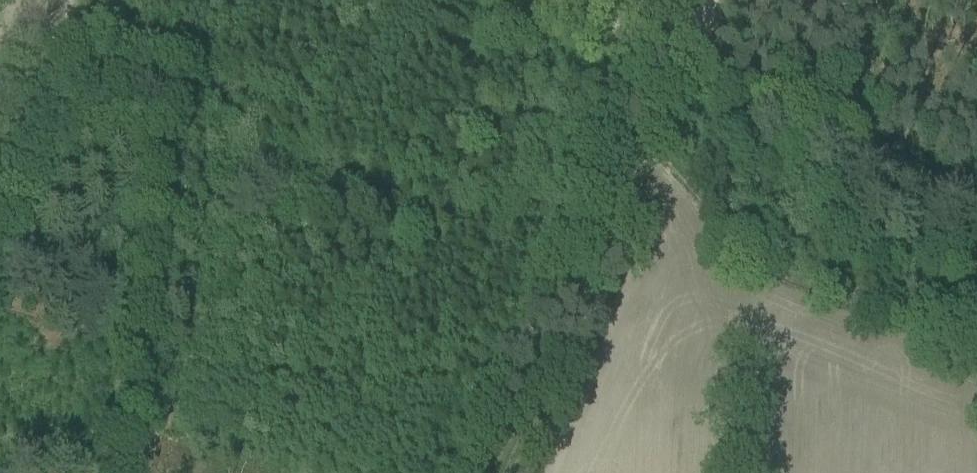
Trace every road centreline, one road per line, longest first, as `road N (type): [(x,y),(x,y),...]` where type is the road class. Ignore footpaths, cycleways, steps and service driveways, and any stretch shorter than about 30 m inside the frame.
road 1 (track): [(976,205),(705,71),(697,54),(719,0)]

